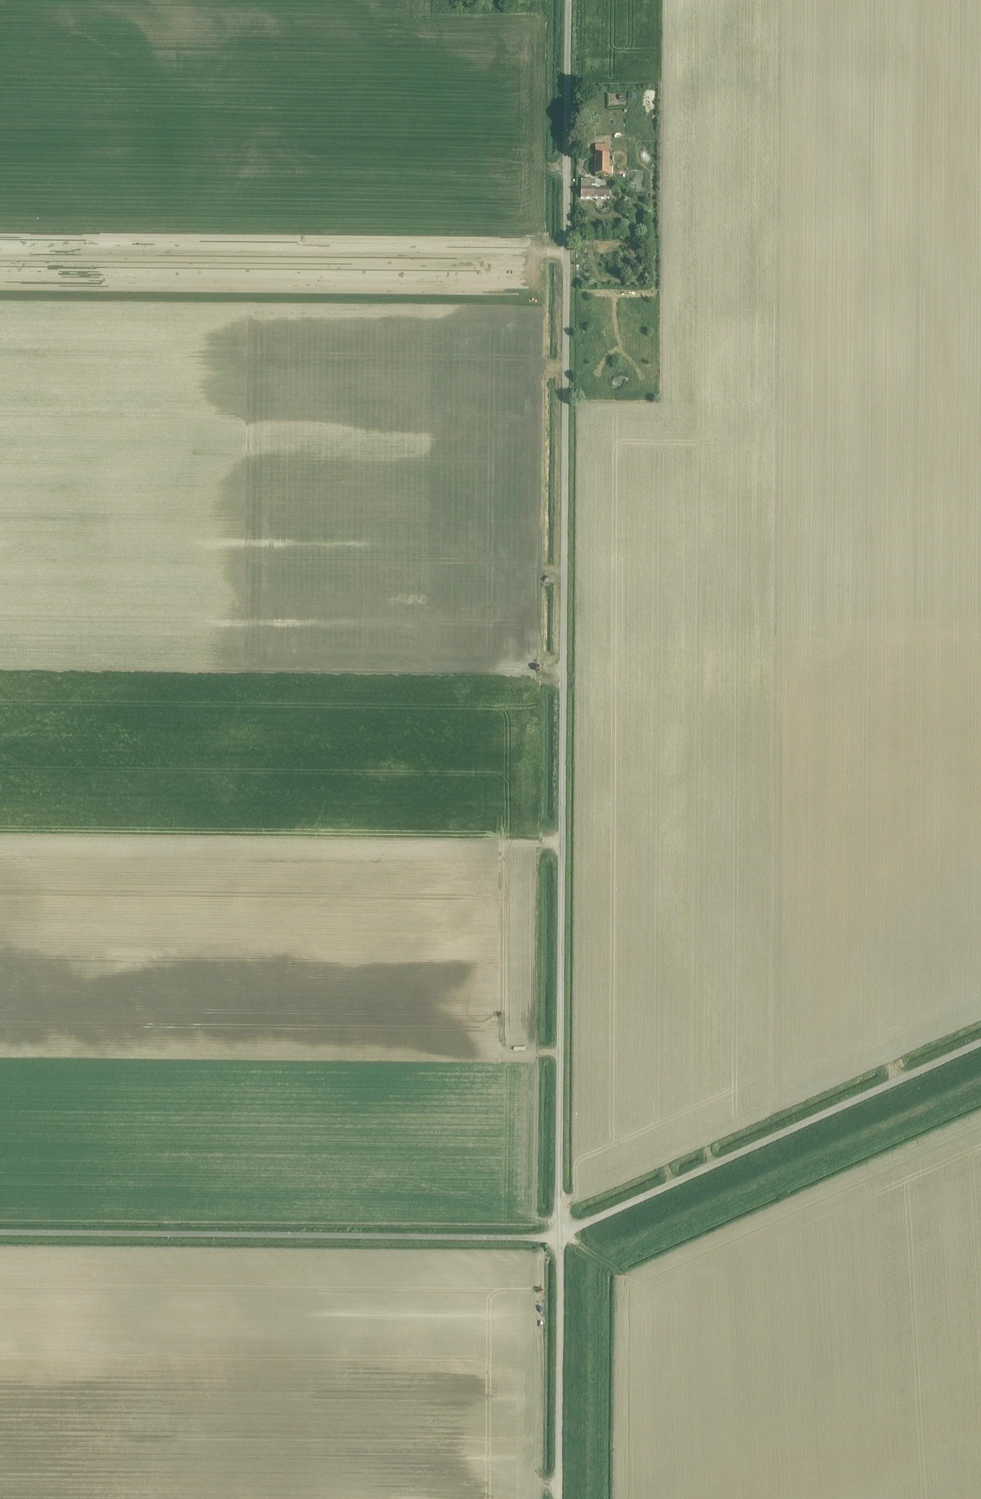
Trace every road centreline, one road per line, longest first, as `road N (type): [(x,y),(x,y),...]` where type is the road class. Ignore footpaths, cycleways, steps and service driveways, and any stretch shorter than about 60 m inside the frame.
road 1 (unclassified): [(559,1238),(567,0)]
road 2 (unclassified): [(559,1238),(0,1235)]
road 3 (unclassified): [(559,1238),(980,1043)]
road 4 (unclassified): [(558,1498),(559,1238)]

